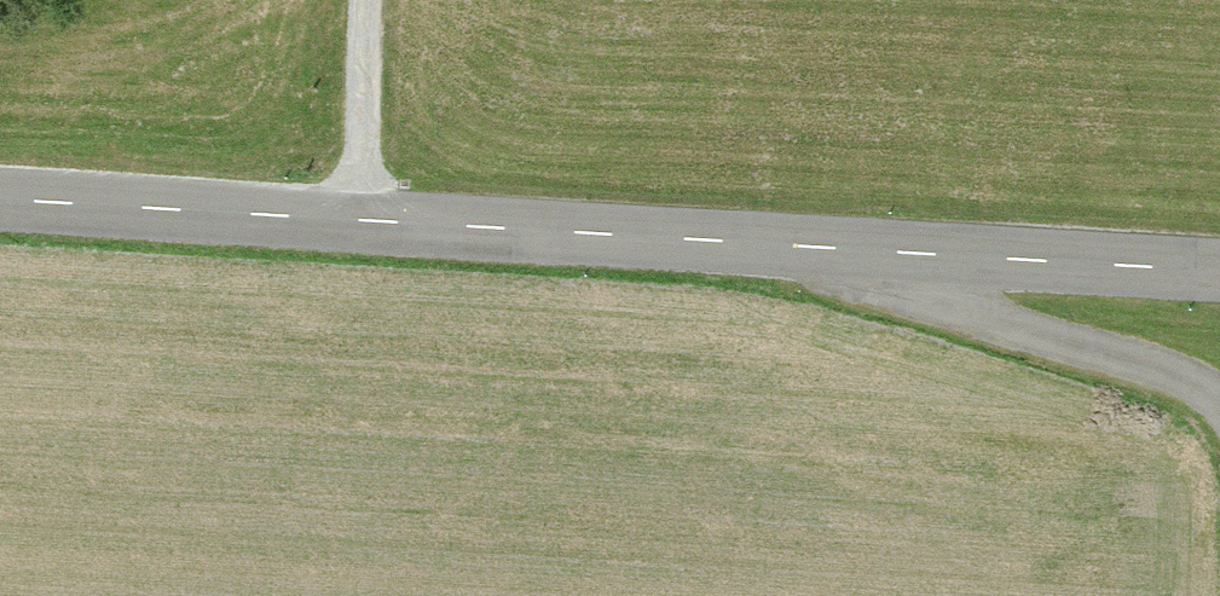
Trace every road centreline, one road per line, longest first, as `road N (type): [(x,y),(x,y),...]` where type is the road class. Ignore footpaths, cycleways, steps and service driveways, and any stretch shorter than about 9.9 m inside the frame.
road 1 (tertiary): [(1219,273),(0,200)]
road 2 (track): [(1219,400),(803,249)]
road 3 (track): [(361,222),(366,0)]

